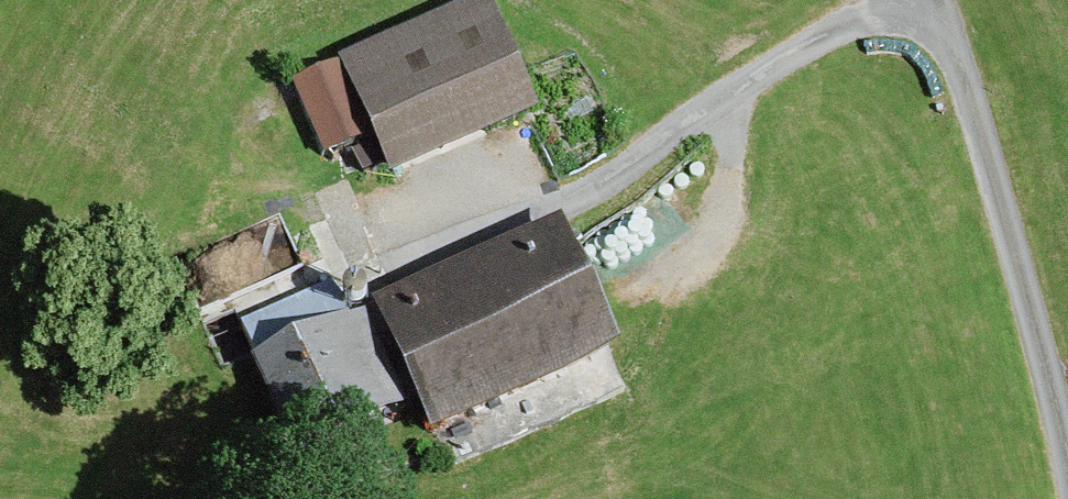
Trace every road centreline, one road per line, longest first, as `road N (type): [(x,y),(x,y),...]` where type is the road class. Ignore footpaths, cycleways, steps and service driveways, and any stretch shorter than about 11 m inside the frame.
road 1 (track): [(916,0),(844,29),(580,197),(388,277)]
road 2 (track): [(1067,467),(1008,231),(930,0)]

